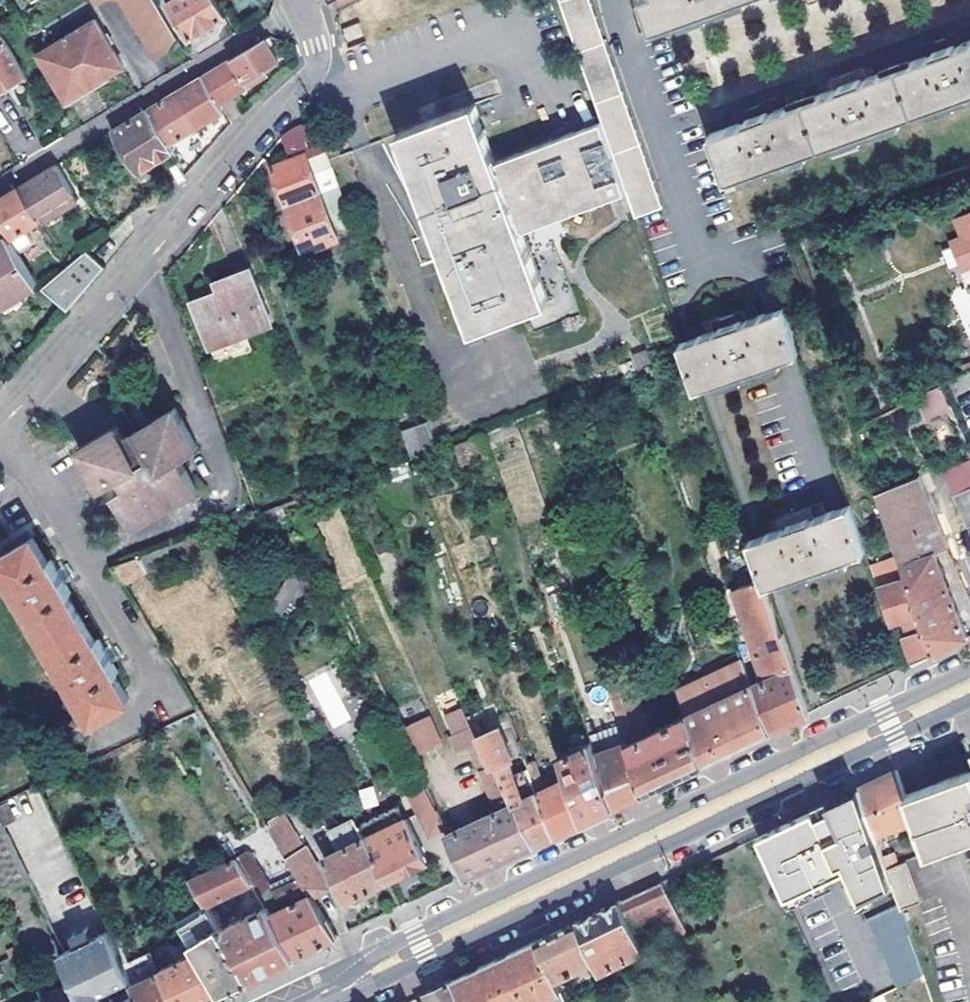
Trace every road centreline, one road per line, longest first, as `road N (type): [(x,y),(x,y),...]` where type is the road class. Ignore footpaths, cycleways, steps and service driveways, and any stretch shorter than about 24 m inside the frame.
road 1 (tertiary): [(969,687),(314,1001)]
road 2 (residential): [(299,1),(310,69),(0,430)]
road 3 (residential): [(0,186),(299,1)]

